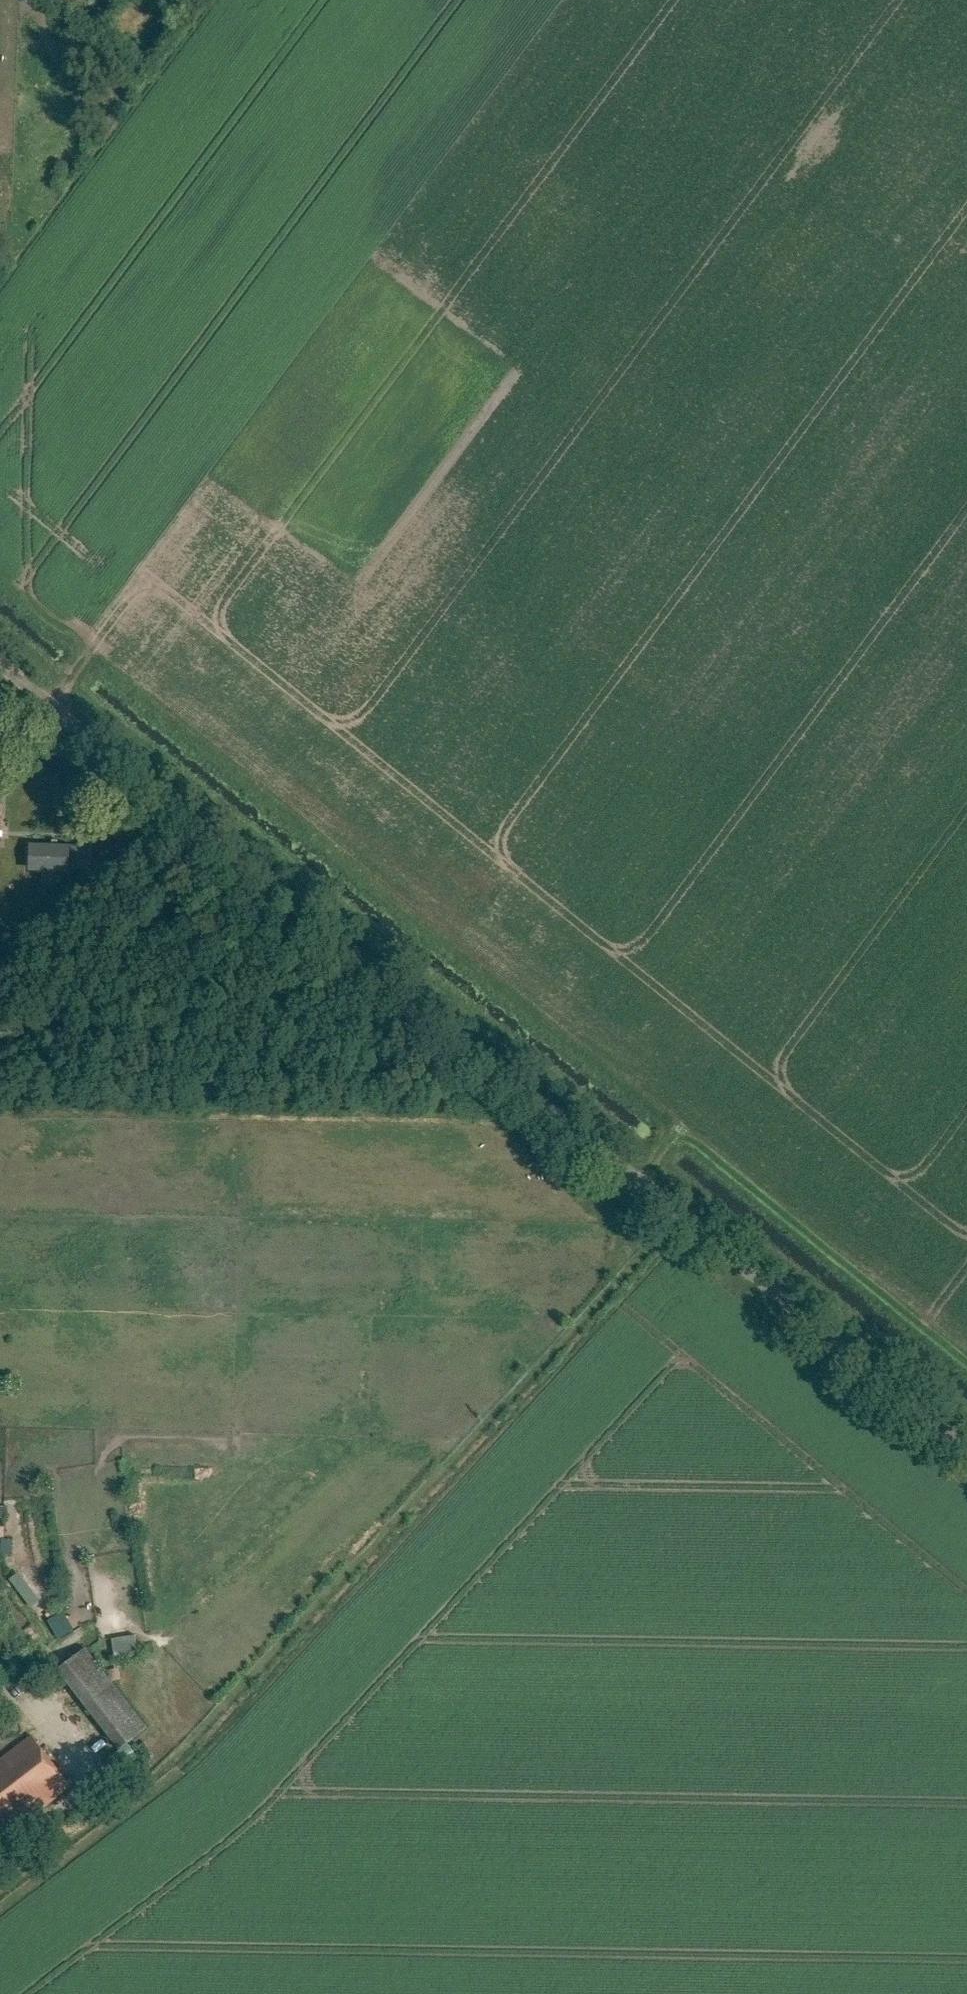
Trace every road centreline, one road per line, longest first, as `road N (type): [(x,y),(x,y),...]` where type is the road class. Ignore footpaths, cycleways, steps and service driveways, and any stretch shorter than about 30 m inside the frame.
road 1 (unclassified): [(0,663),(966,1447)]

